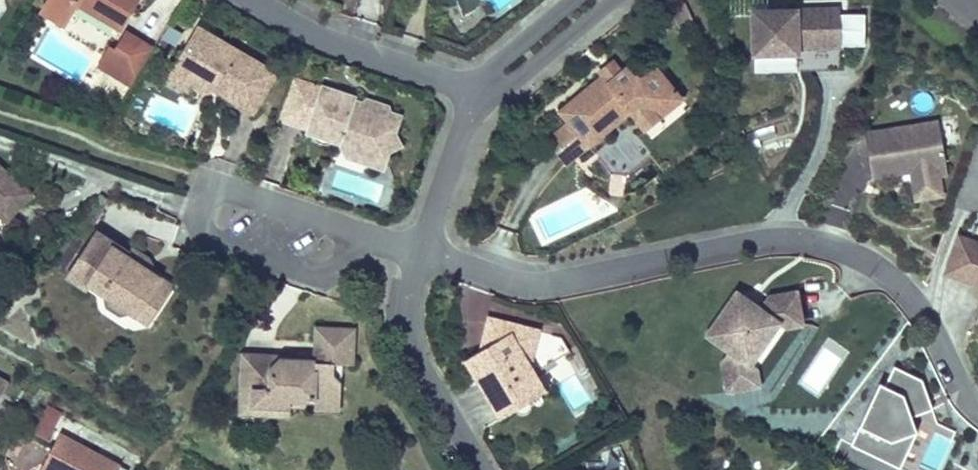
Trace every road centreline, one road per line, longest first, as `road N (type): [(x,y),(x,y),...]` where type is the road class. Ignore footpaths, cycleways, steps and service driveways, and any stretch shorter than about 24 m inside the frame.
road 1 (residential): [(977,412),(901,289),(827,247),(759,243),(536,286),(419,254)]
road 2 (residential): [(476,93),(309,35),(246,0)]
road 3 (residential): [(353,232),(341,268),(319,279),(211,243),(200,217),(211,185)]
road 4 (residential): [(478,469),(413,362),(406,306),(419,254)]
road 5 (residential): [(419,254),(476,93)]
road 6 (residential): [(476,93),(517,80),(612,0)]
road 7 (residential): [(211,185),(353,232)]
road 8 (residential): [(575,0),(499,63),(476,93)]

